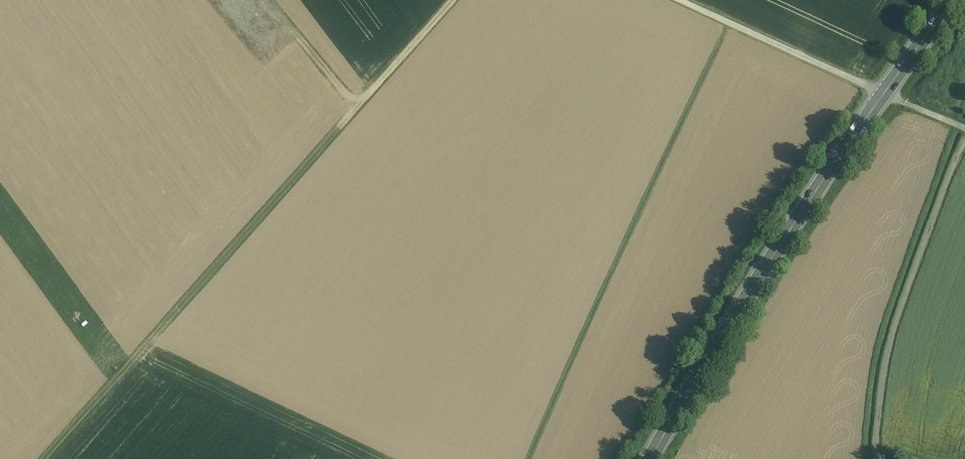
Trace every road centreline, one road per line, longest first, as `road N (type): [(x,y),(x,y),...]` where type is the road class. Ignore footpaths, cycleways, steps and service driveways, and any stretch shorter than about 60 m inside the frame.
road 1 (primary): [(648,458),(884,93)]
road 2 (residential): [(875,458),(884,365),(964,135)]
road 3 (unclassified): [(884,93),(679,0)]

